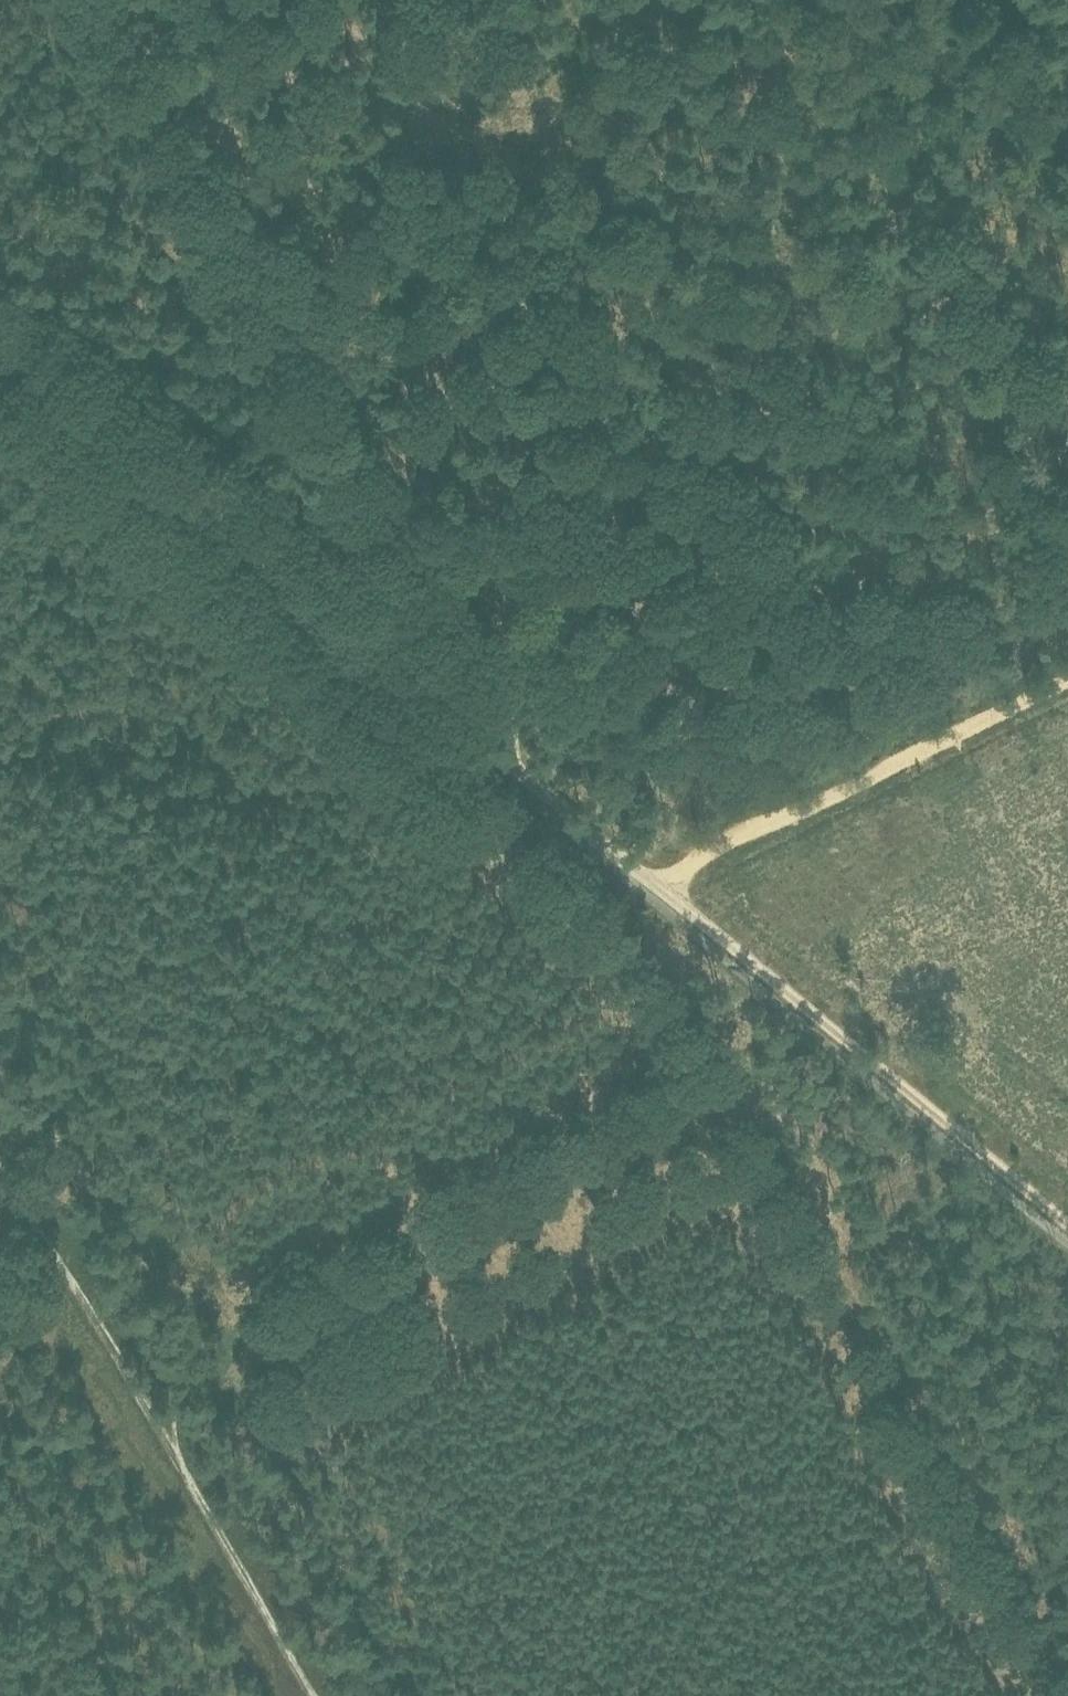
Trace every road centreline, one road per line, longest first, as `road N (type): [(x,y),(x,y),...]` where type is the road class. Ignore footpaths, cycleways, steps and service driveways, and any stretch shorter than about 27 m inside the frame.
road 1 (track): [(1067,1221),(0,326)]
road 2 (track): [(170,1446),(315,1695)]
road 3 (track): [(59,1256),(170,1446)]

